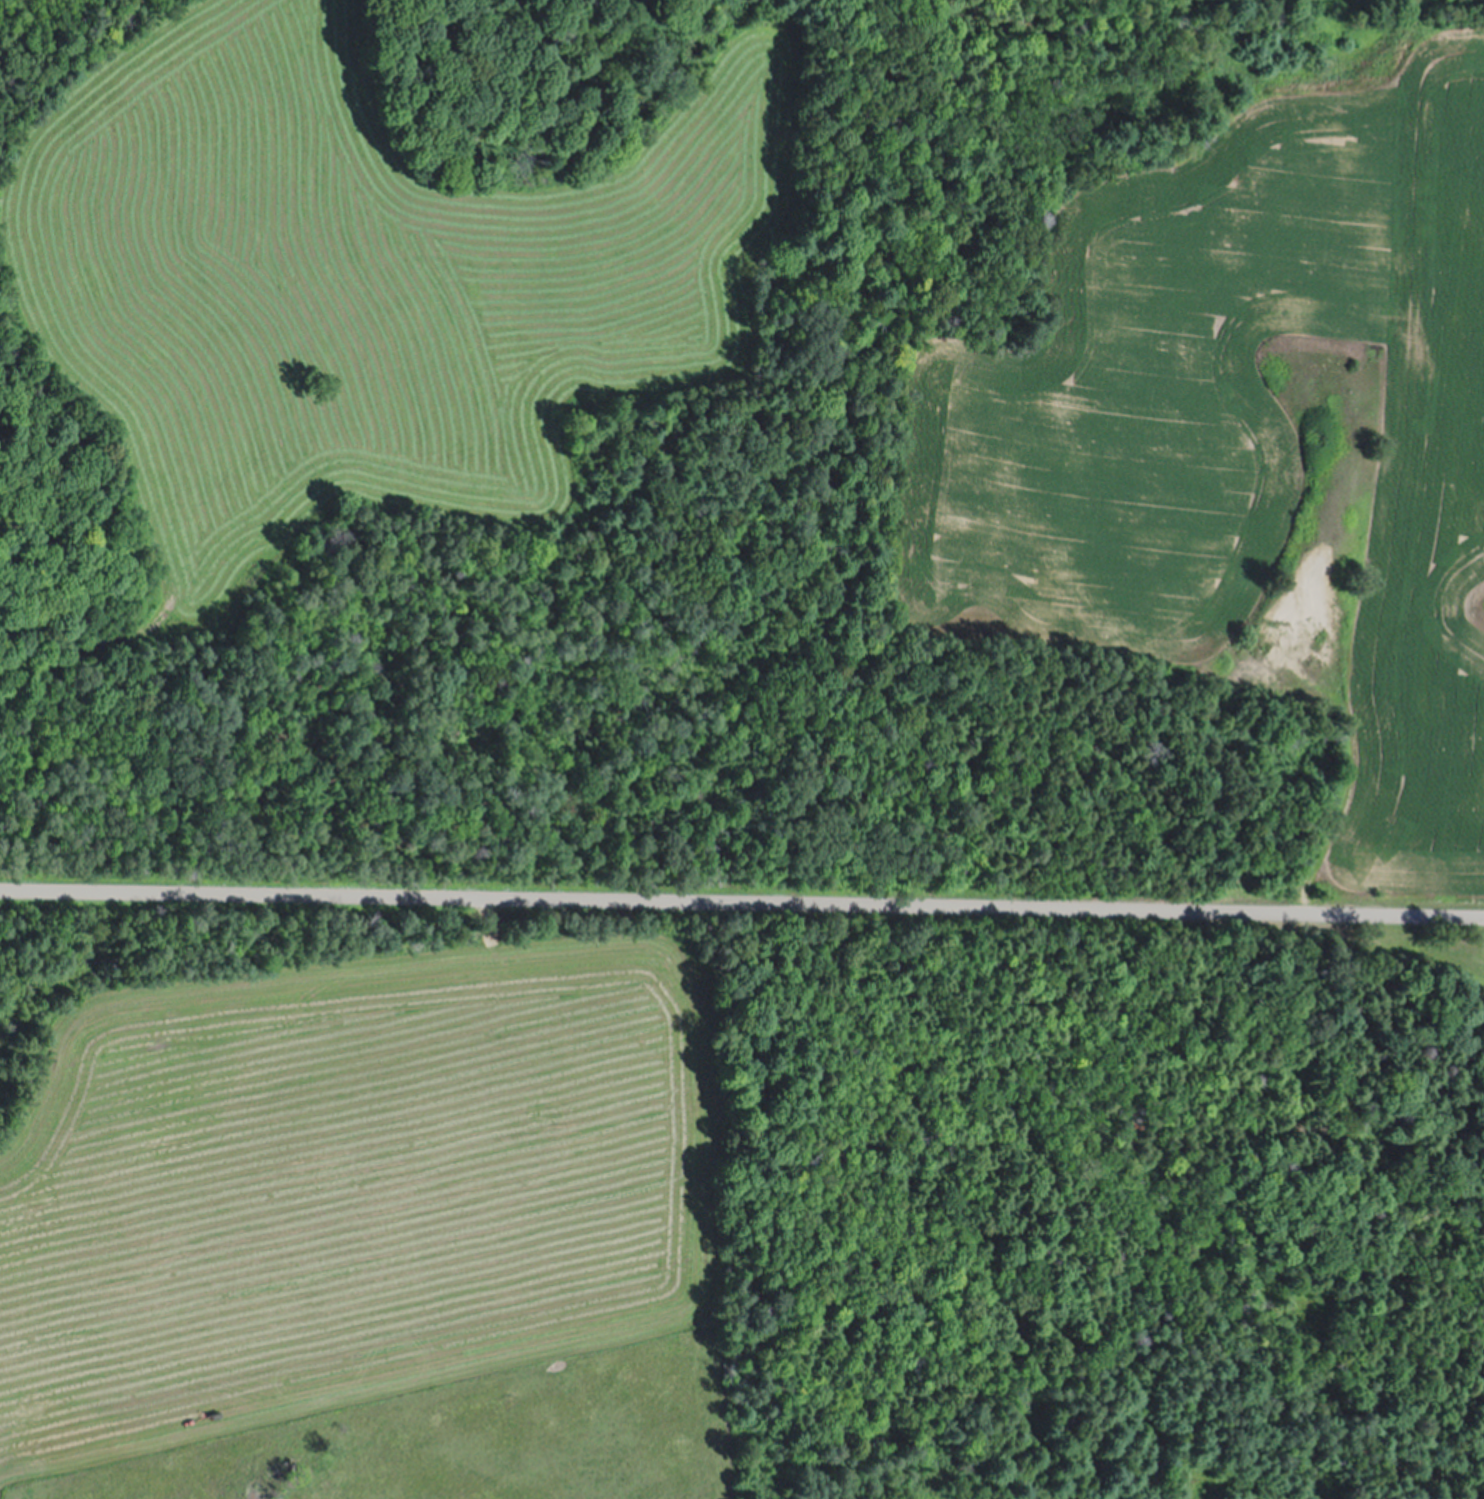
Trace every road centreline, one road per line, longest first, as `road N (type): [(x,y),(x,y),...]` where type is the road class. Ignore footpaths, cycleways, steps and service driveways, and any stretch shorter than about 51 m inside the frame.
road 1 (residential): [(1483,916),(0,885)]

